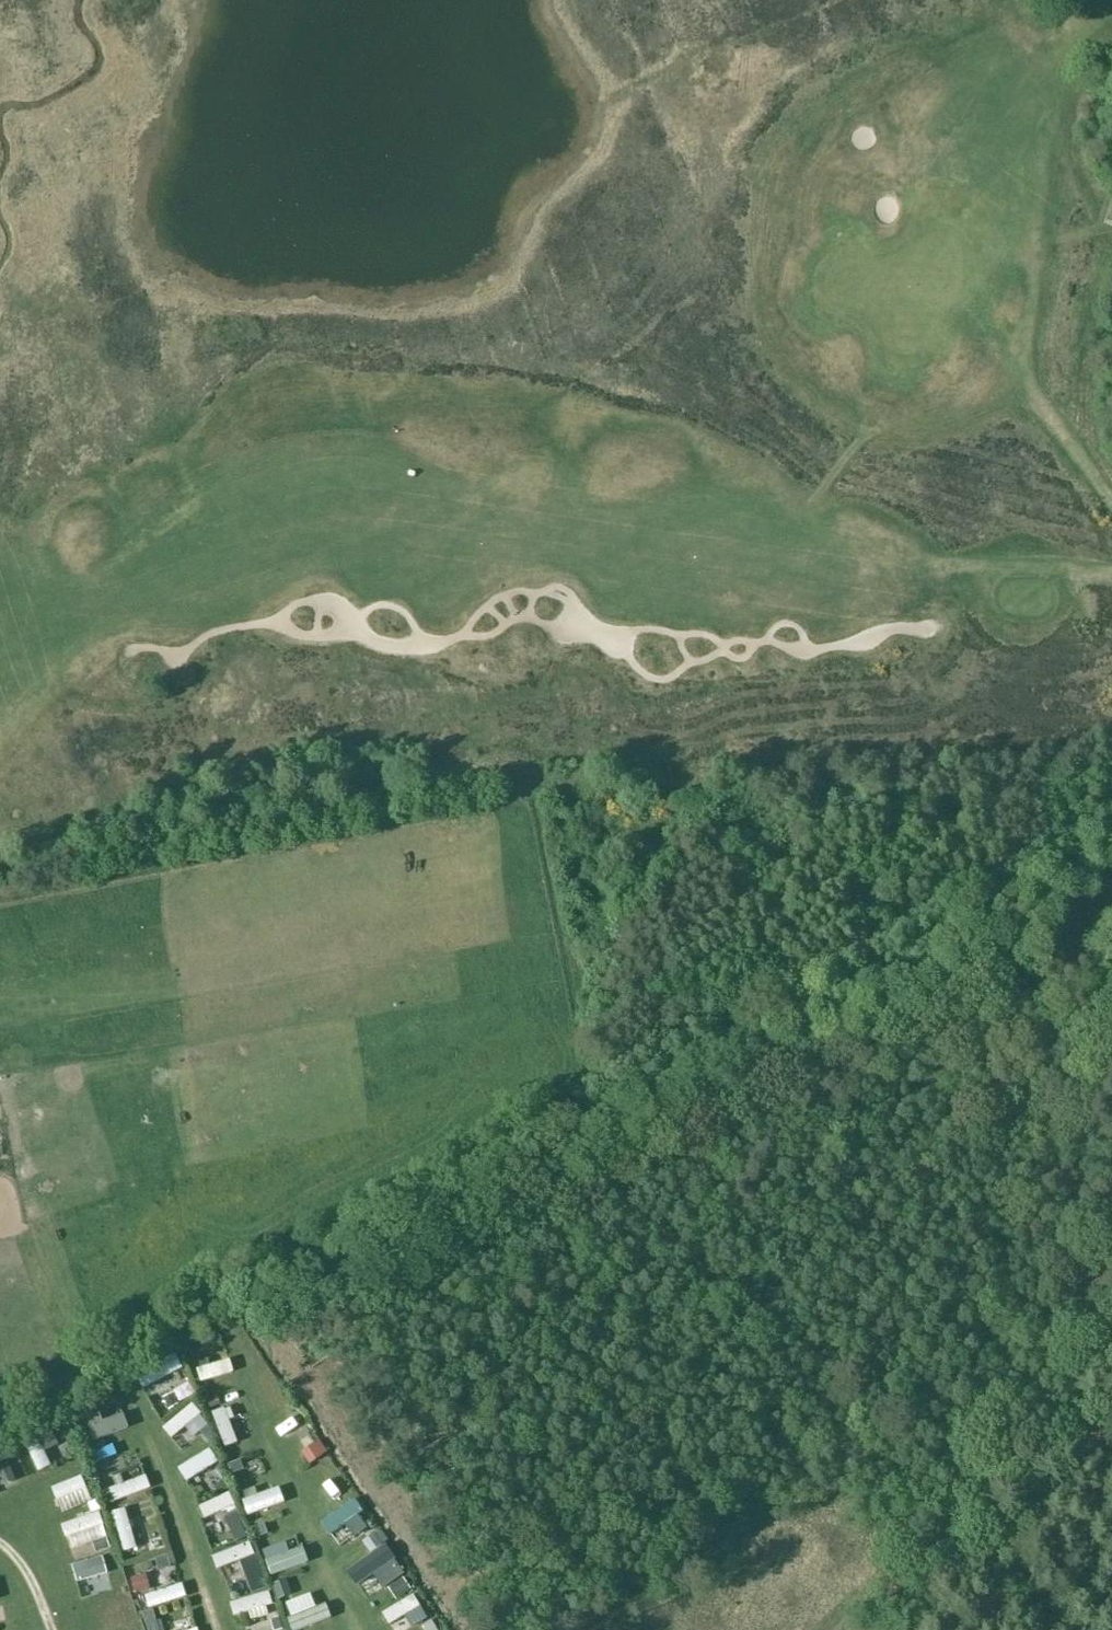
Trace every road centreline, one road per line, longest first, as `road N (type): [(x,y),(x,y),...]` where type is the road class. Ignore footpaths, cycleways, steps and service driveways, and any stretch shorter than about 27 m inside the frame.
road 1 (track): [(349,1629),(232,1335)]
road 2 (track): [(217,1629),(124,1378)]

